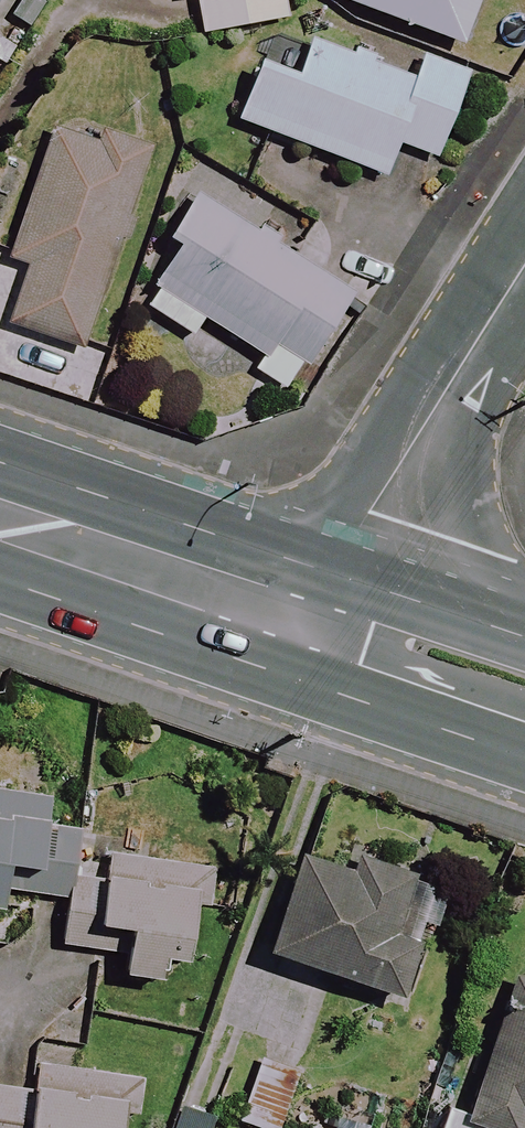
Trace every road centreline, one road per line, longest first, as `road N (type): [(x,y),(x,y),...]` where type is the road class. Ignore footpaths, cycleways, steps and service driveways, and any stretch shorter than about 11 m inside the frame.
road 1 (residential): [(339,611),(372,505),(524,265)]
road 2 (secondary): [(0,515),(234,600),(339,611)]
road 3 (secondary): [(339,611),(524,679)]

